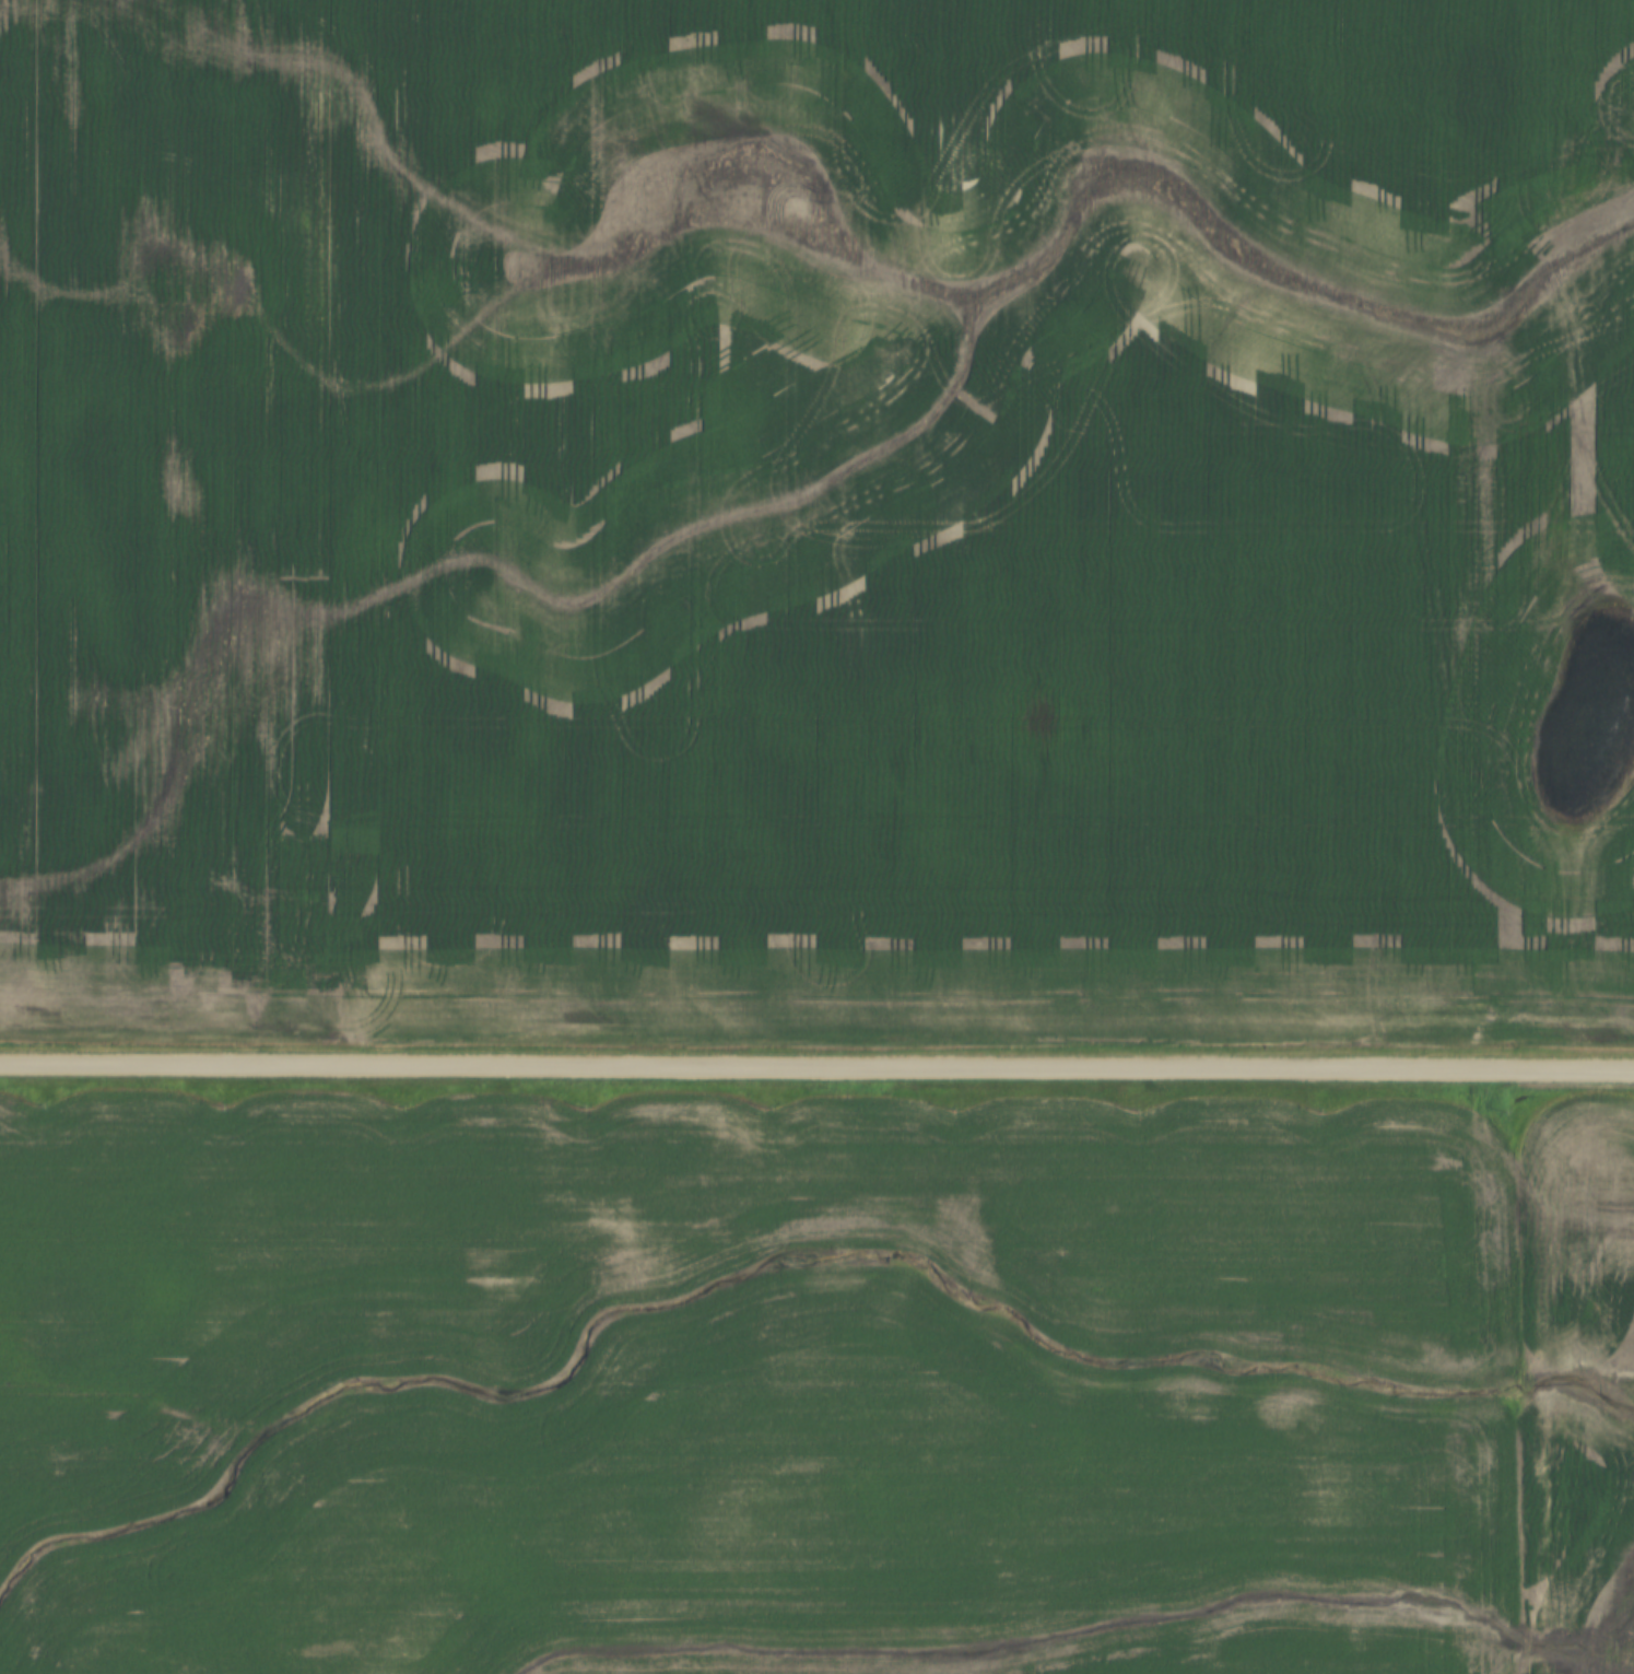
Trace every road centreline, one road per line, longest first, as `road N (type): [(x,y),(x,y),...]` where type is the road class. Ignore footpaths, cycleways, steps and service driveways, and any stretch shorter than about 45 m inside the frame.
road 1 (tertiary): [(1633,1071),(0,1065)]

